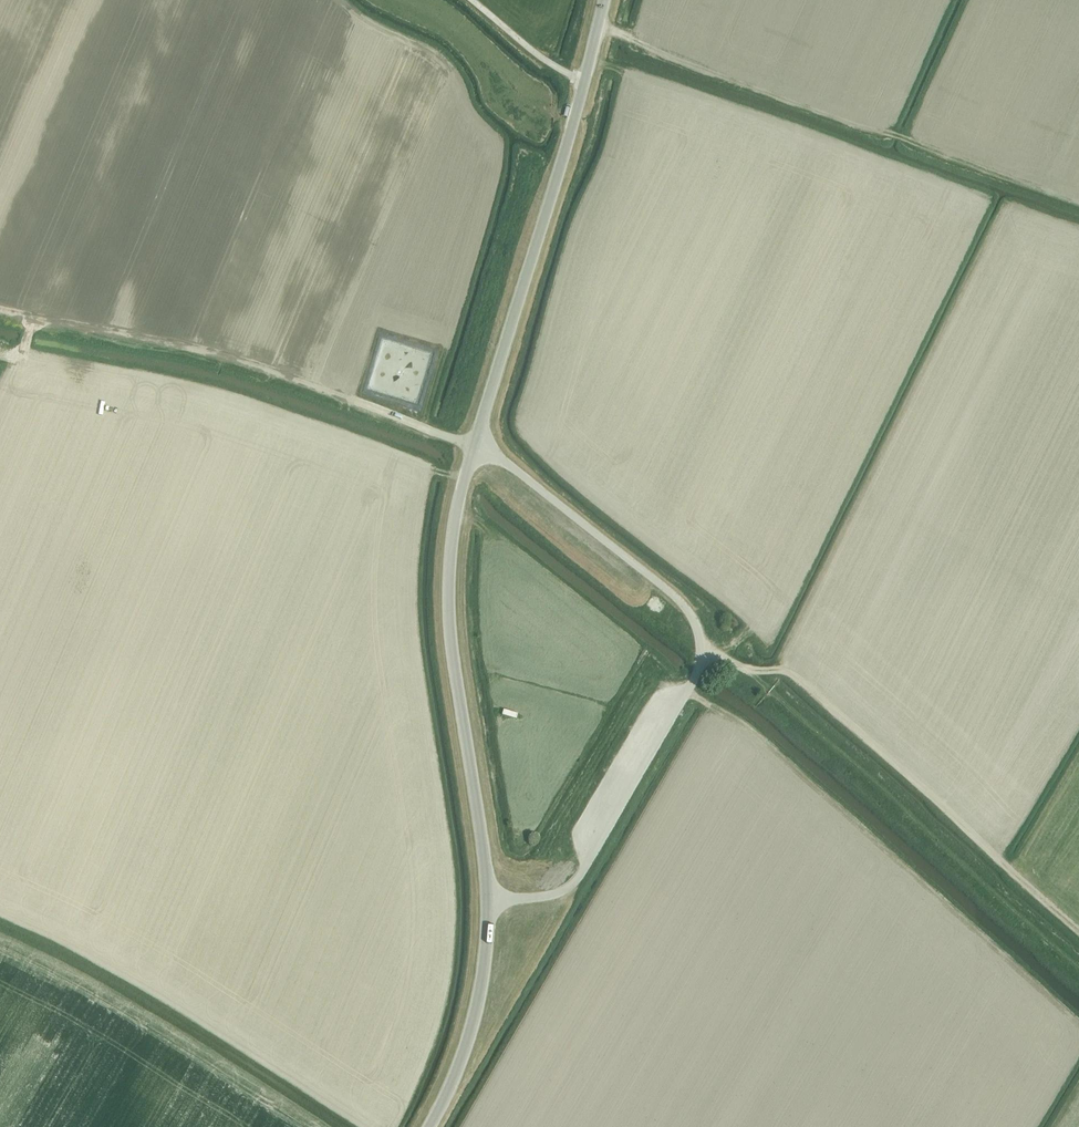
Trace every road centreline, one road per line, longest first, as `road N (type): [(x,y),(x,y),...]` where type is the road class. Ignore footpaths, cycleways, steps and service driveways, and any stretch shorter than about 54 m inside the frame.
road 1 (unclassified): [(488,899),(540,897),(577,880),(692,685),(701,650),(691,615),(670,592),(474,446)]
road 2 (track): [(0,310),(222,352),(474,446)]
road 3 (tertiary): [(474,446),(604,0)]
road 4 (tertiary): [(488,899),(449,609),(455,519),(474,446)]
road 5 (track): [(748,669),(1078,973)]
road 6 (track): [(748,669),(788,671),(1078,931)]
road 7 (tertiary): [(430,1126),(477,1006),(488,899)]

